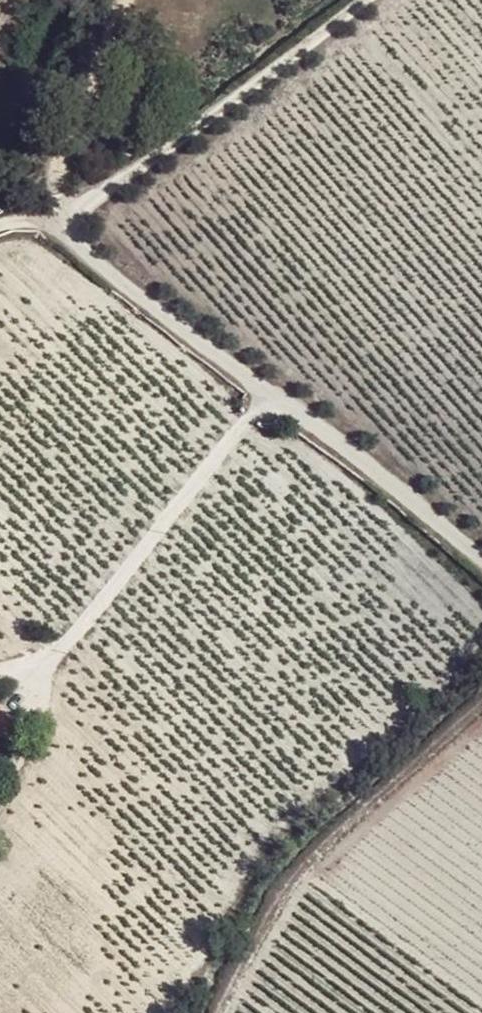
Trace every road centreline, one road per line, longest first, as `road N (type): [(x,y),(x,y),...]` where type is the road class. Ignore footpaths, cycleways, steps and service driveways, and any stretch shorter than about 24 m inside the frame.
road 1 (residential): [(481,559),(51,225)]
road 2 (track): [(225,1012),(308,866),(481,708)]

